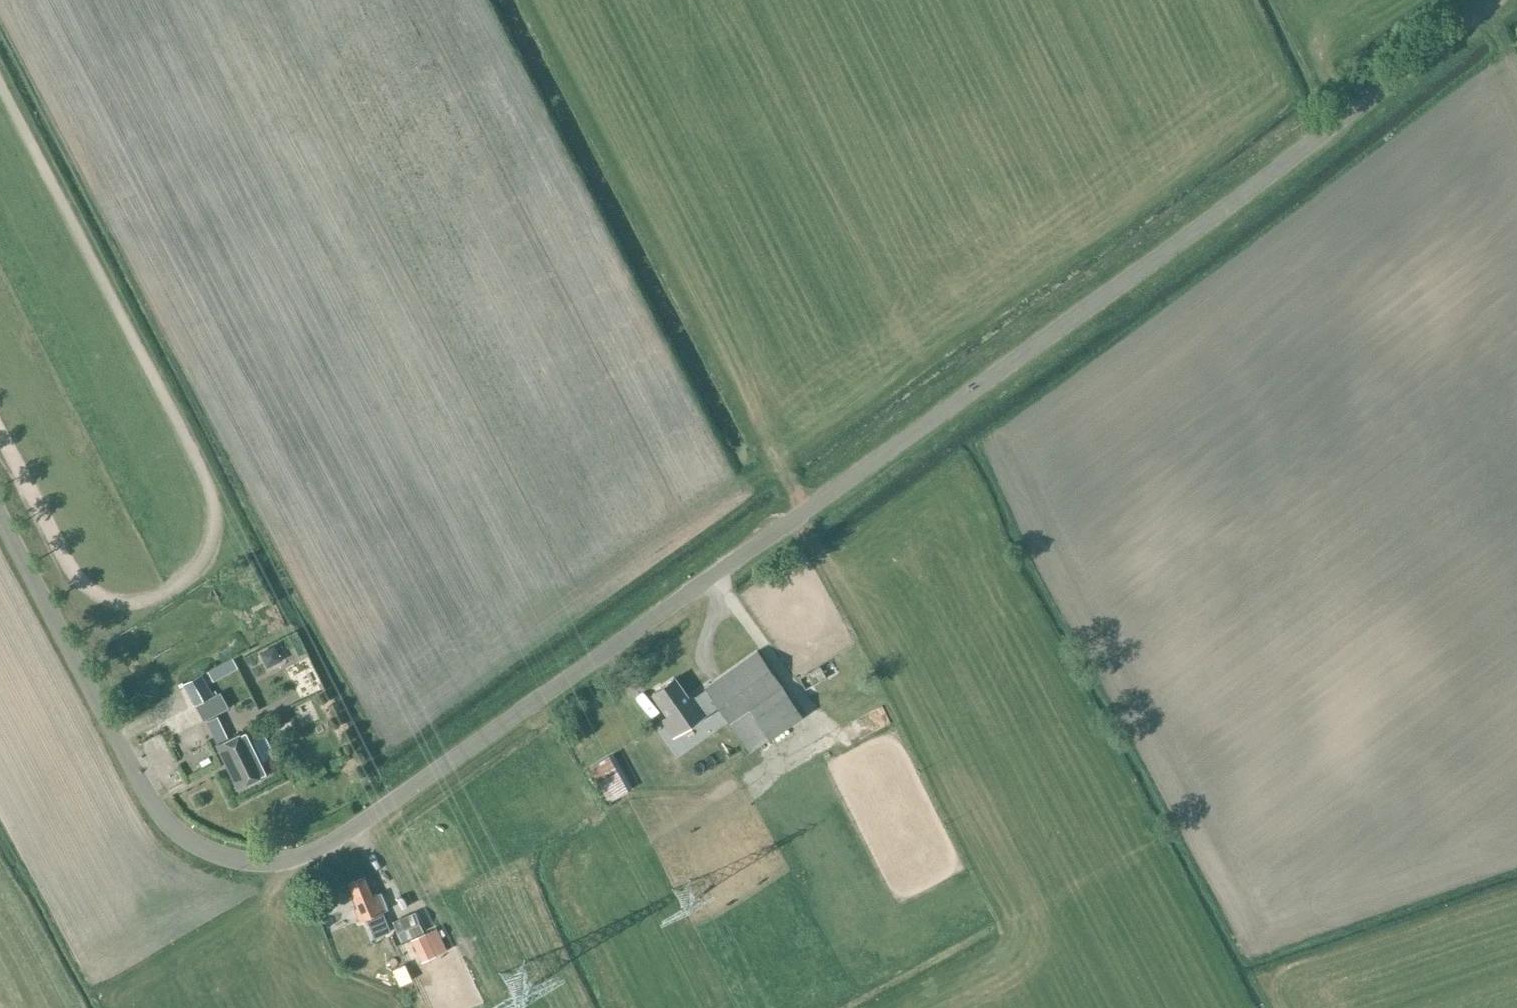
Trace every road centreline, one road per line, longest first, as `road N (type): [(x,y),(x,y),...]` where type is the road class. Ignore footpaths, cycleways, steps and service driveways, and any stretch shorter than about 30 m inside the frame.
road 1 (unclassified): [(0,533),(157,817),(230,861),(294,861),(361,825),(916,433),(1282,167),(1495,0)]

